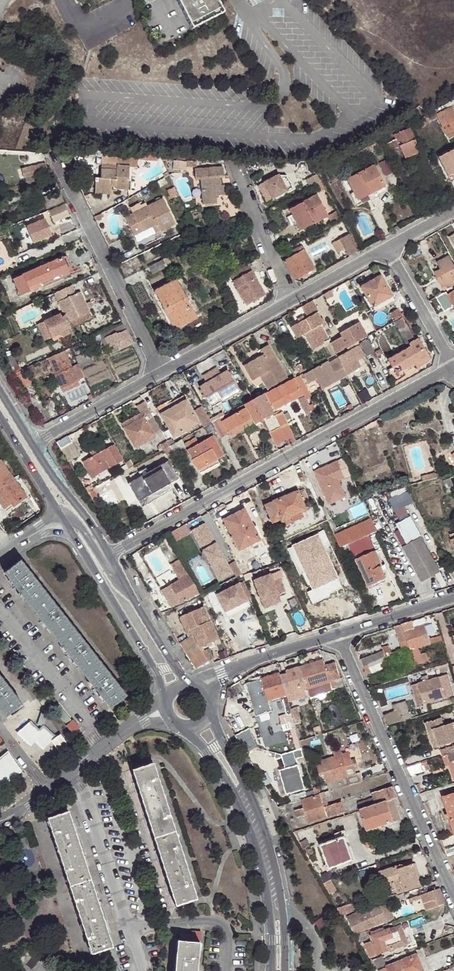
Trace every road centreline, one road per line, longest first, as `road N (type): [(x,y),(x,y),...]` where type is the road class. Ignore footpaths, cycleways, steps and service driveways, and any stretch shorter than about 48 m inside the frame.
road 1 (residential): [(109,555),(451,367)]
road 2 (residential): [(453,898),(335,634)]
road 3 (tertiary): [(285,970),(272,854),(209,700)]
road 4 (tertiary): [(182,727),(207,752),(246,822),(262,870),(270,970)]
road 5 (residential): [(56,160),(162,371)]
road 6 (tertiary): [(76,537),(167,693)]
road 7 (residential): [(0,820),(143,719)]
road 8 (residential): [(293,299),(162,371)]
road 9 (residential): [(162,371),(35,444)]
road 10 (residential): [(335,634),(203,688)]
road 11 (residential): [(240,173),(293,299)]
road 12 (residential): [(451,367),(387,247)]
road 13 (tertiary): [(109,555),(35,444)]
road 14 (residential): [(453,597),(335,634)]

